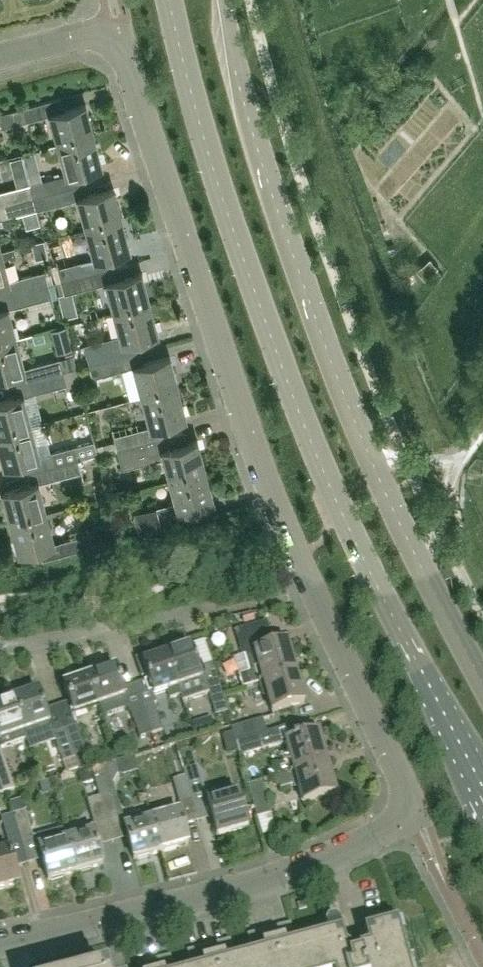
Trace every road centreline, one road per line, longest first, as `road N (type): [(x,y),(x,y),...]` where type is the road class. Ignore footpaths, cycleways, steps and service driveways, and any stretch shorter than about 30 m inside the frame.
road 1 (residential): [(0,950),(340,859),(405,817),(405,792),(271,492),(139,123),(116,30)]
road 2 (secondary): [(169,0),(215,173),(305,424),(482,790)]
road 3 (secondary): [(482,682),(395,510),(324,341),(249,124),(223,0)]
road 4 (residential): [(0,651),(217,614)]

